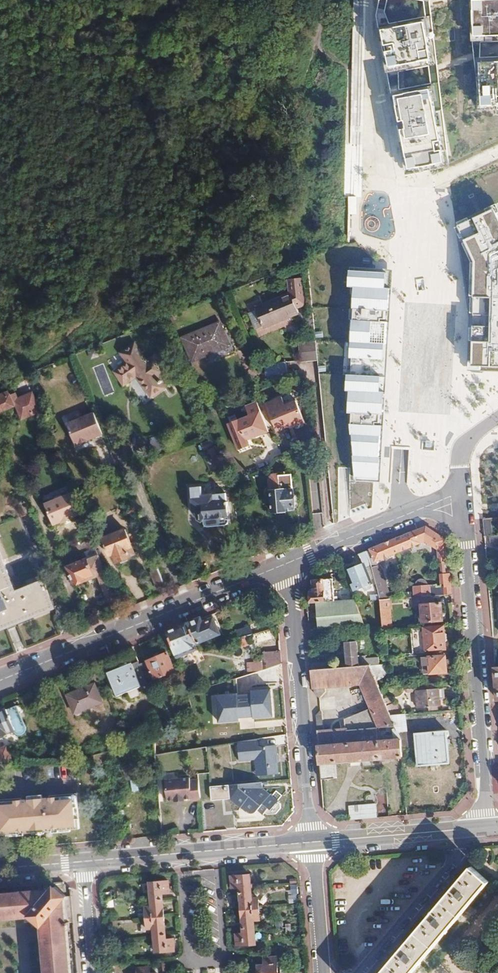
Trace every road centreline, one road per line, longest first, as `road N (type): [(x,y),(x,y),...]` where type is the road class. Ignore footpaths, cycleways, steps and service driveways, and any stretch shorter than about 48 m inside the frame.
road 1 (track): [(0,347),(234,264),(248,251),(310,59),(320,0)]
road 2 (residential): [(461,492),(486,828)]
road 3 (residential): [(0,682),(280,567)]
road 4 (residential): [(311,842),(294,618),(280,567)]
road 5 (residential): [(177,855),(187,960),(228,957),(218,851)]
road 6 (residential): [(280,567),(461,492)]
road 7 (tertiary): [(311,842),(486,828)]
road 8 (residential): [(322,972),(311,842)]

